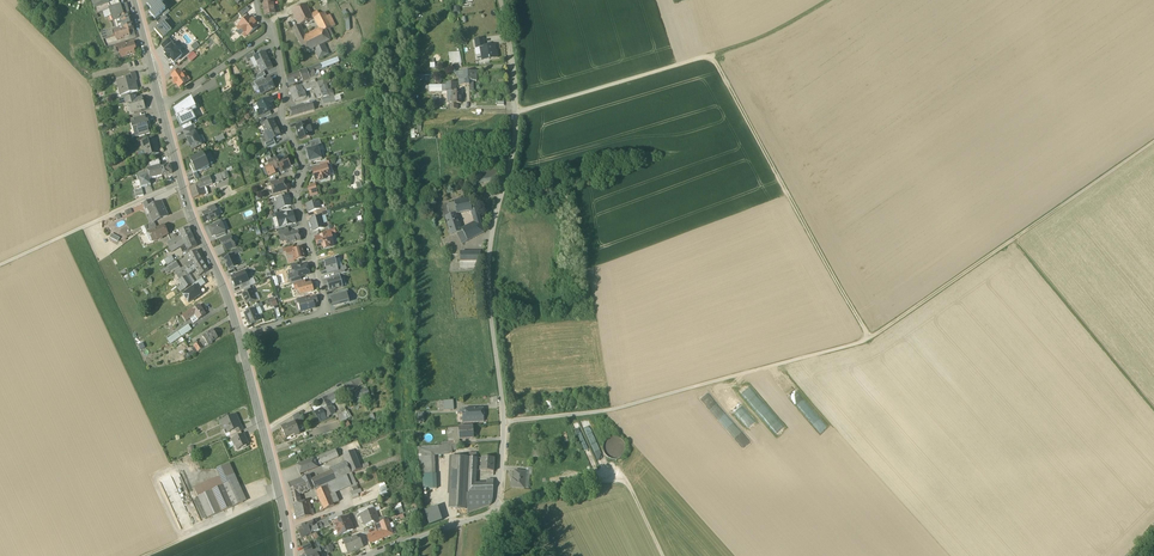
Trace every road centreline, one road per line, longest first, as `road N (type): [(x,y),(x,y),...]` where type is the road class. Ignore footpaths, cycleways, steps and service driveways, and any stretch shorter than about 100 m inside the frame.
road 1 (residential): [(500,0),(515,110),(487,261),(506,421),(497,508)]
road 2 (residential): [(239,335),(325,312),(295,193),(304,168),(280,119),(283,76),(272,33)]
road 3 (track): [(870,340),(606,412),(506,421)]
road 4 (track): [(1153,142),(870,340)]
road 5 (track): [(711,55),(870,340)]
road 6 (tertiary): [(239,335),(163,110)]
road 7 (tertiary): [(289,555),(239,335)]
road 8 (track): [(1153,408),(1013,240)]
road 9 (track): [(497,508),(584,481),(627,482),(662,555)]
road 10 (track): [(515,110),(711,55)]
road 11 (track): [(182,182),(0,264)]
road 12 (track): [(280,496),(145,555)]
road 13 (residential): [(371,554),(497,508)]
road 14 (residential): [(272,33),(163,110)]
road 15 (track): [(711,55),(758,42),(829,0)]

